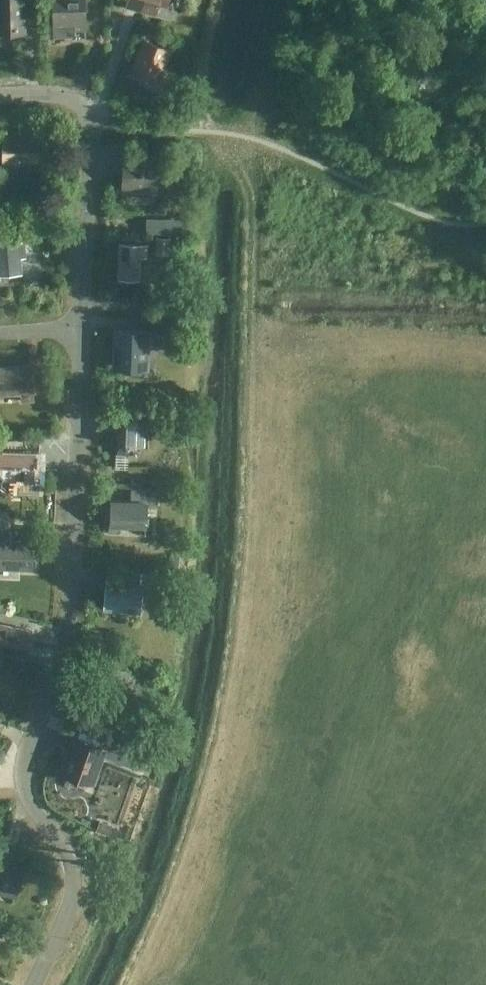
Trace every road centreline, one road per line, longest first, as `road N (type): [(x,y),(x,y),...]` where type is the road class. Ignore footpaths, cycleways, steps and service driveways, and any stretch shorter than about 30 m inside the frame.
road 1 (residential): [(32,984),(73,887),(70,863),(31,804),(22,768),(69,605),(82,327)]
road 2 (residential): [(82,327),(84,110),(61,94),(0,96)]
road 3 (track): [(249,137),(301,0)]

